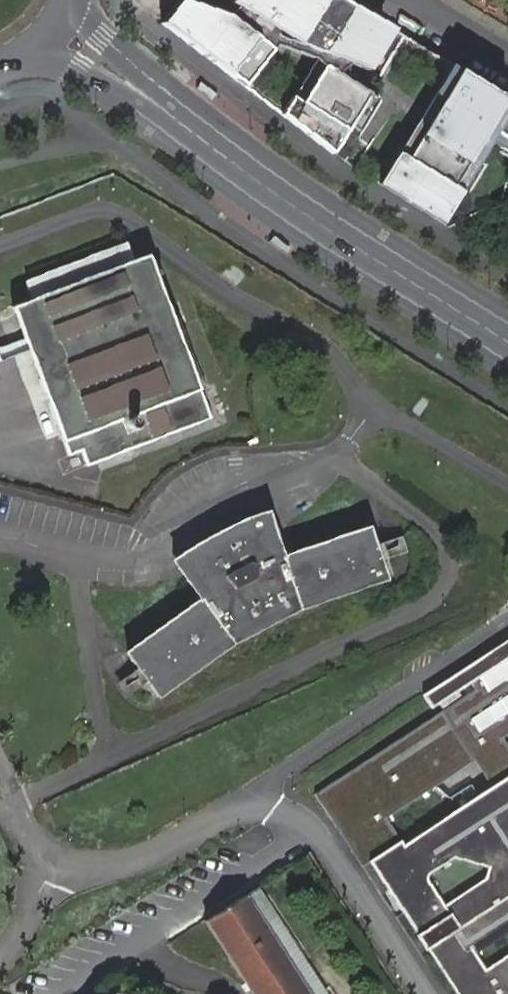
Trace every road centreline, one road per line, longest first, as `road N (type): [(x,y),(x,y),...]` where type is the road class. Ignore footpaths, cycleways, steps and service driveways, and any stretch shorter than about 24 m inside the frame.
road 1 (tertiary): [(507,342),(325,228),(145,96)]
road 2 (tertiary): [(24,59),(145,96)]
road 3 (residential): [(403,0),(507,60)]

